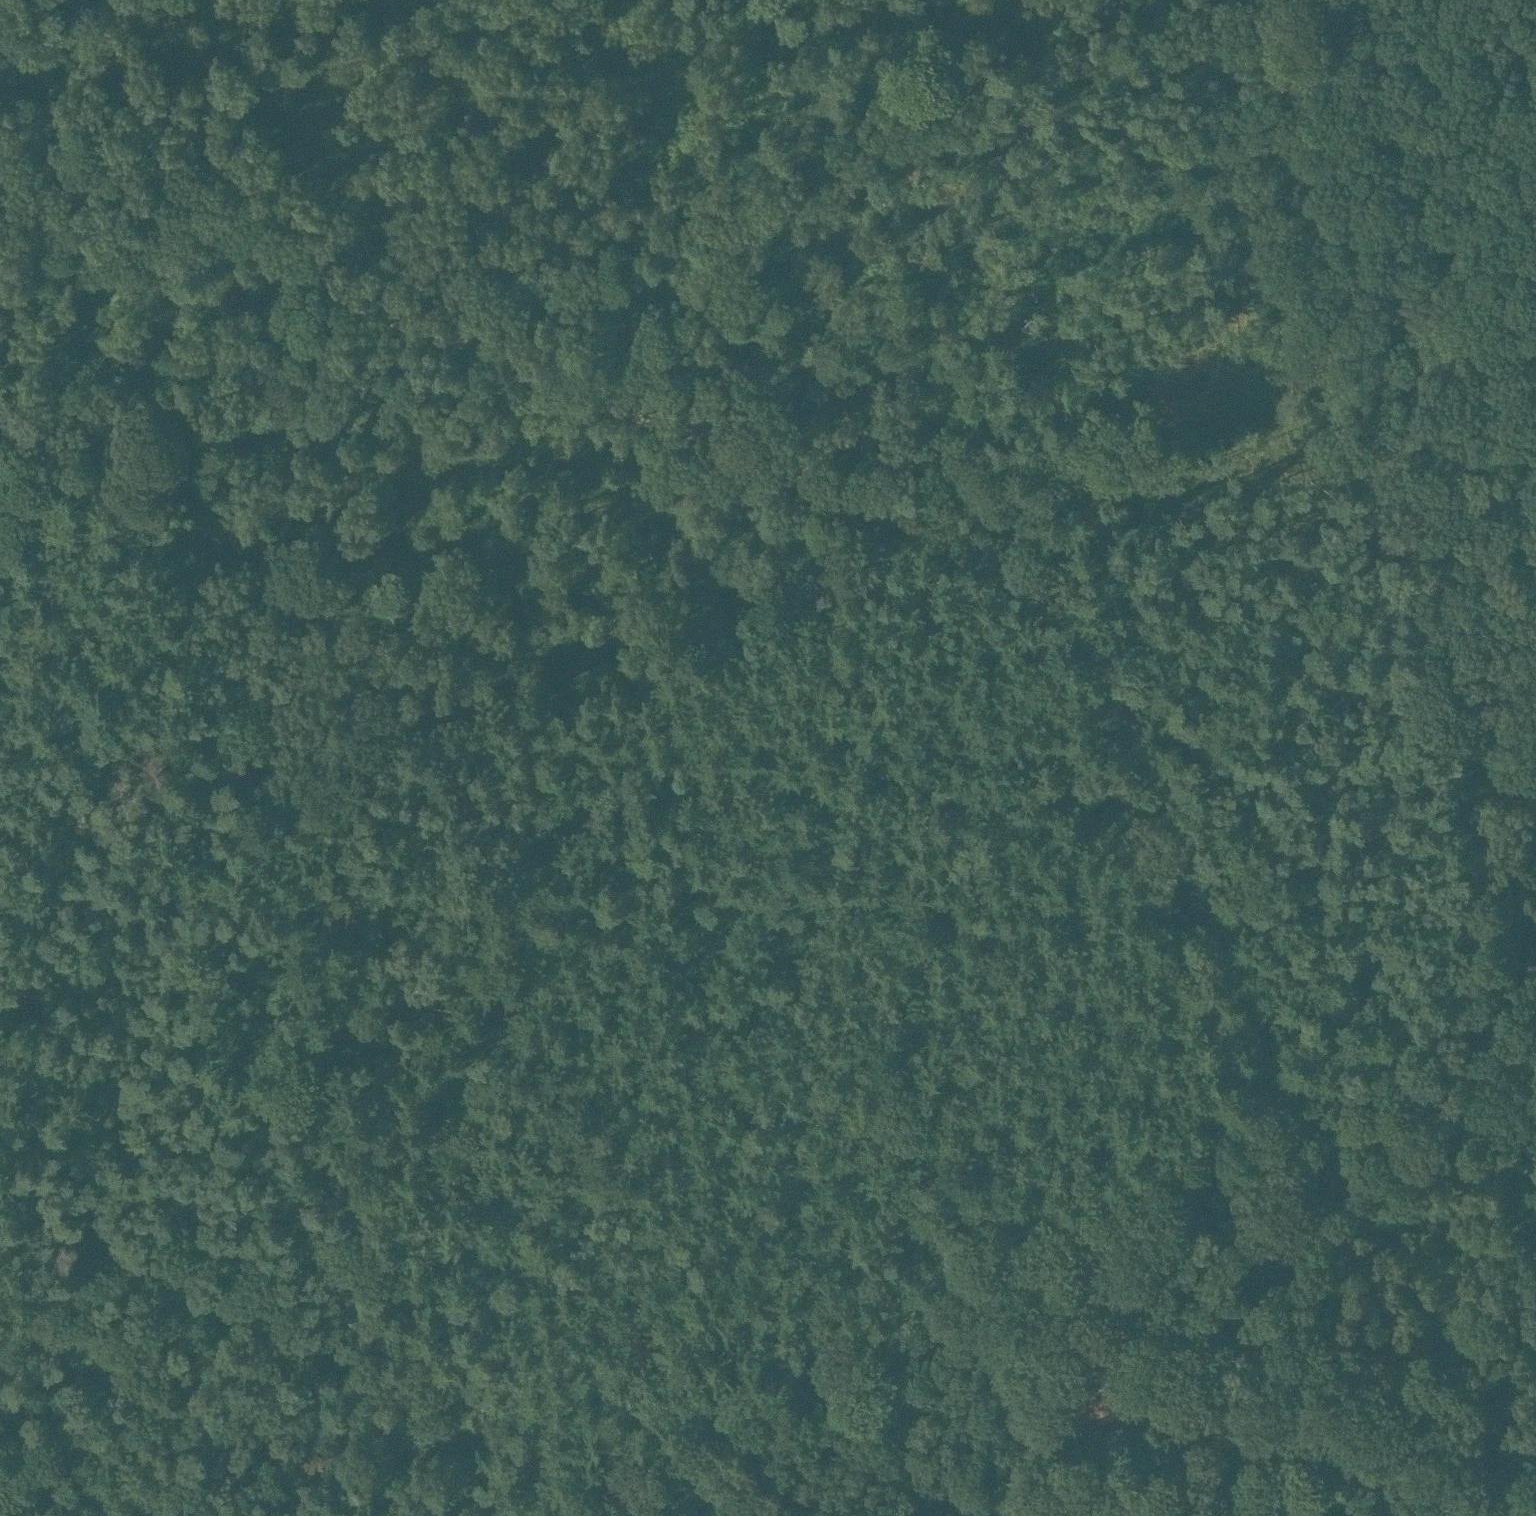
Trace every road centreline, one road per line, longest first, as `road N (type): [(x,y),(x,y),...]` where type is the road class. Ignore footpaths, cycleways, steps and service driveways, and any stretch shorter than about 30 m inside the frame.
road 1 (track): [(0,133),(1084,596)]
road 2 (track): [(1535,968),(551,1515)]

